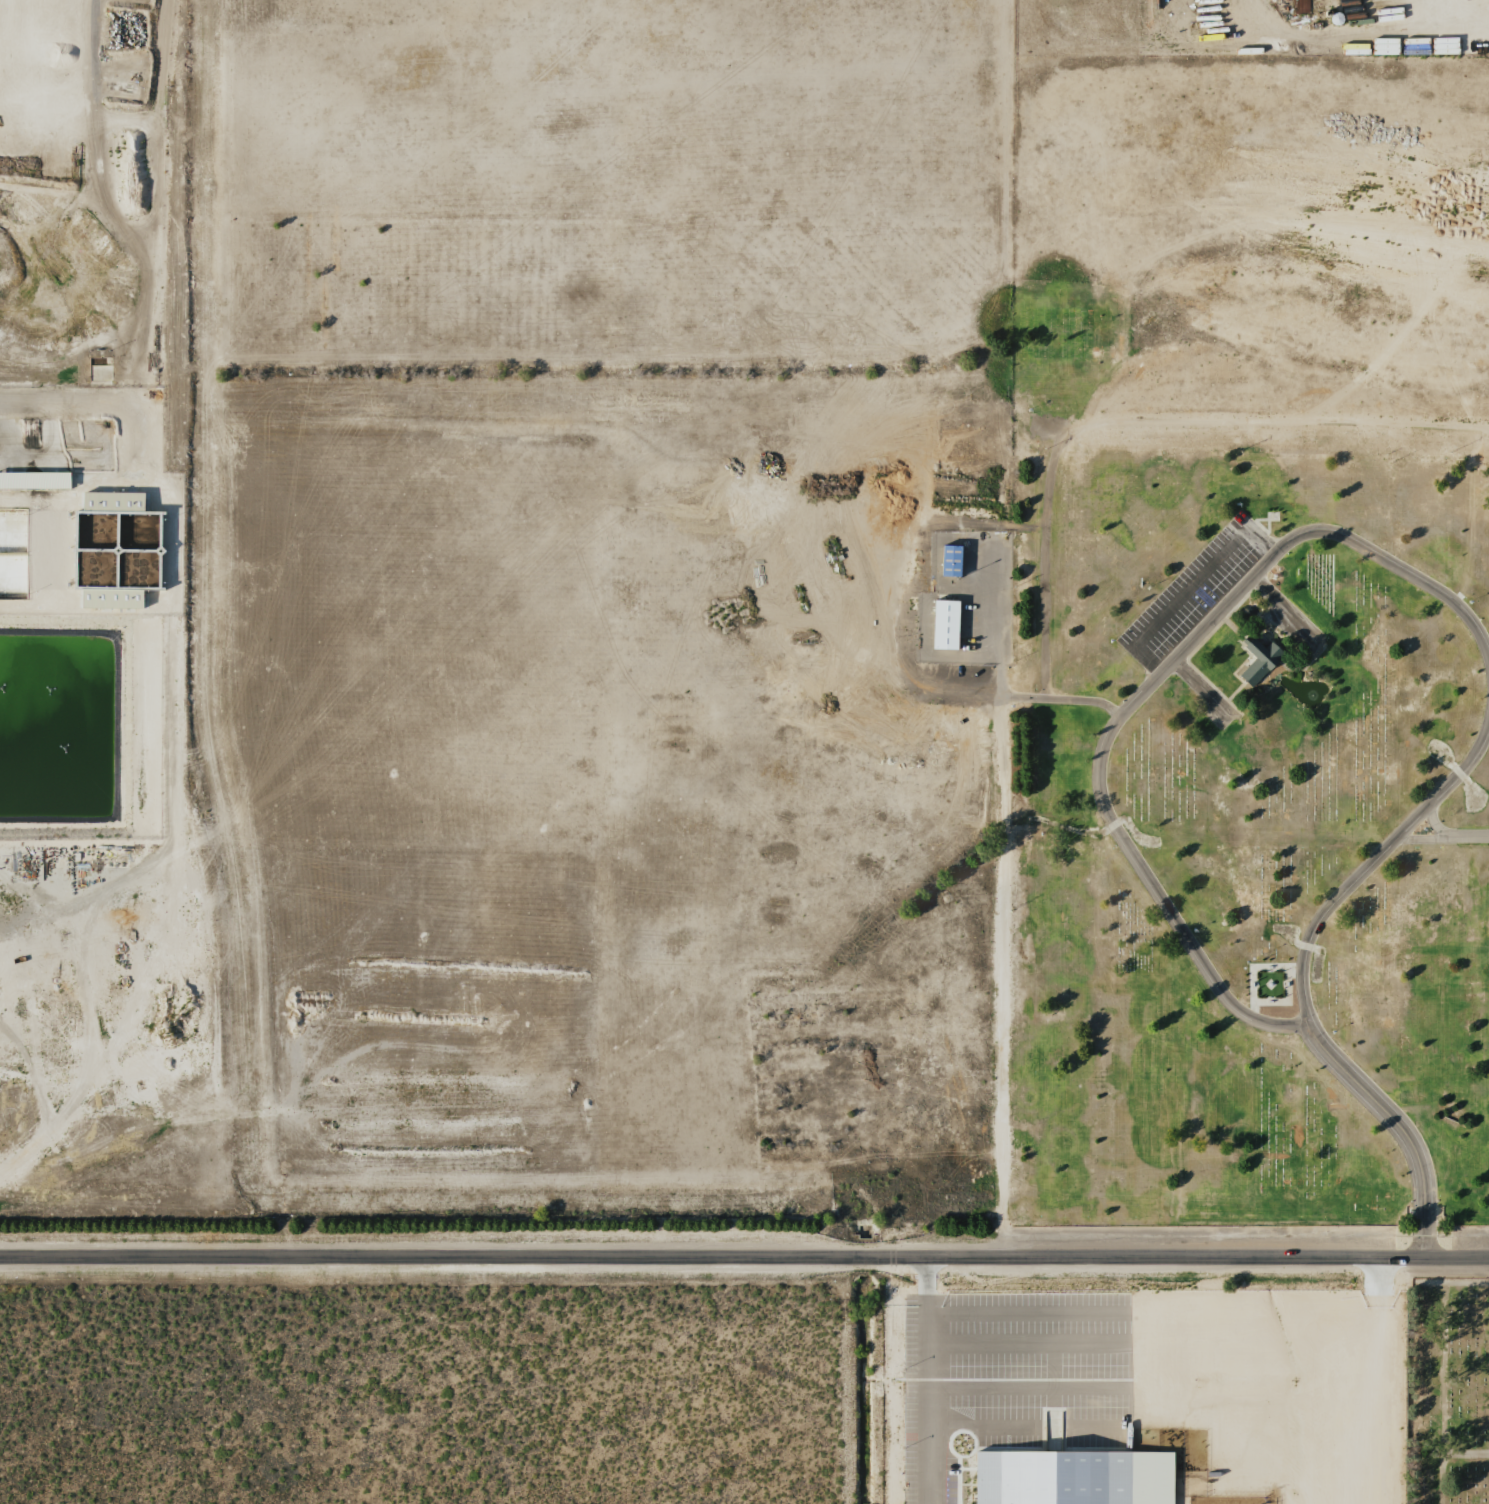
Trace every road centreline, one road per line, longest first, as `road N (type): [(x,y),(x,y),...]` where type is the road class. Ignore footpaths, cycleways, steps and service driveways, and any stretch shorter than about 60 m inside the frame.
road 1 (tertiary): [(0,1259),(1488,1258)]

